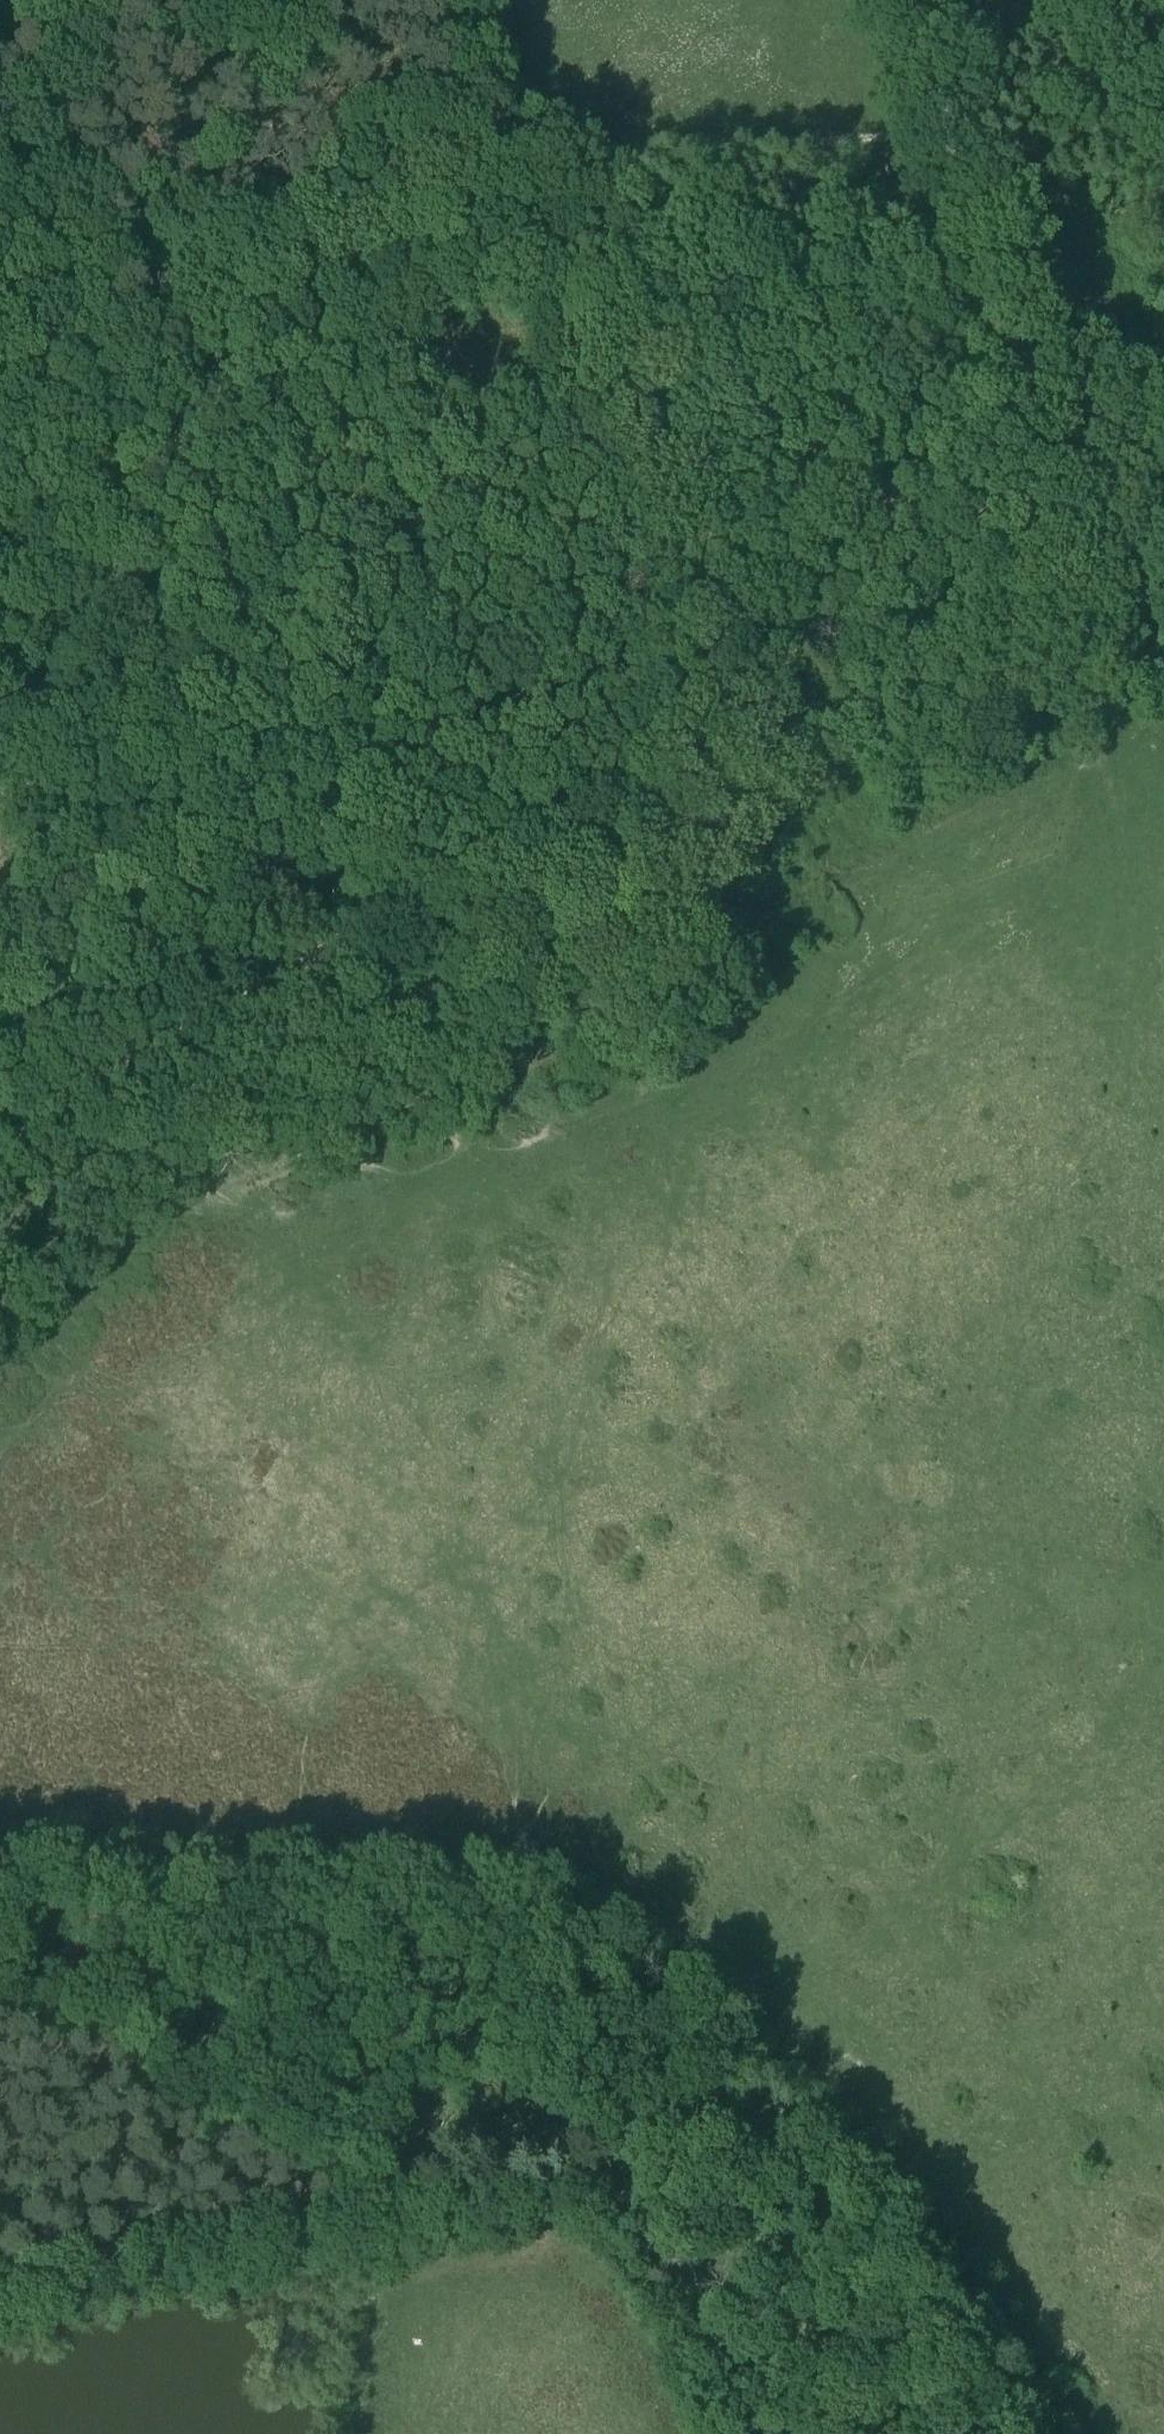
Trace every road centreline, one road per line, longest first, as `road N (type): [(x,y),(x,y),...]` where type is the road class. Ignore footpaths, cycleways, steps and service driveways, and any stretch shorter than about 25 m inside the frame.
road 1 (track): [(957,133),(549,153),(0,377)]
road 2 (track): [(702,2433),(631,2290),(586,2247),(552,2234),(515,2229),(395,2242),(0,2305)]
road 3 (track): [(1141,942),(1011,369),(979,294)]
road 4 (track): [(957,133),(925,0)]

